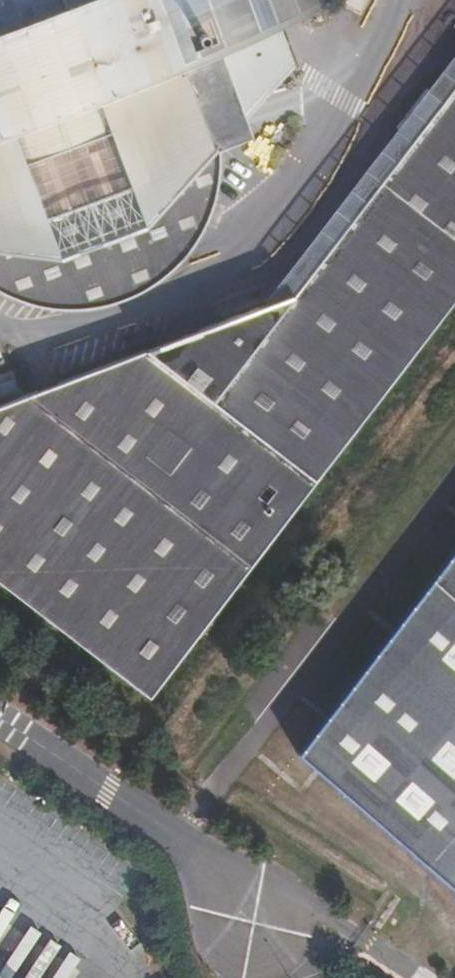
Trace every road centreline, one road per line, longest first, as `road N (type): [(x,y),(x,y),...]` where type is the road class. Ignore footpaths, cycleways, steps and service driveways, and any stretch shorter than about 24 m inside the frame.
road 1 (unclassified): [(229,883),(206,860),(0,718)]
road 2 (unclassified): [(229,883),(209,915),(213,939),(230,958),(267,963),(294,939),(294,902),(266,878),(241,878)]

